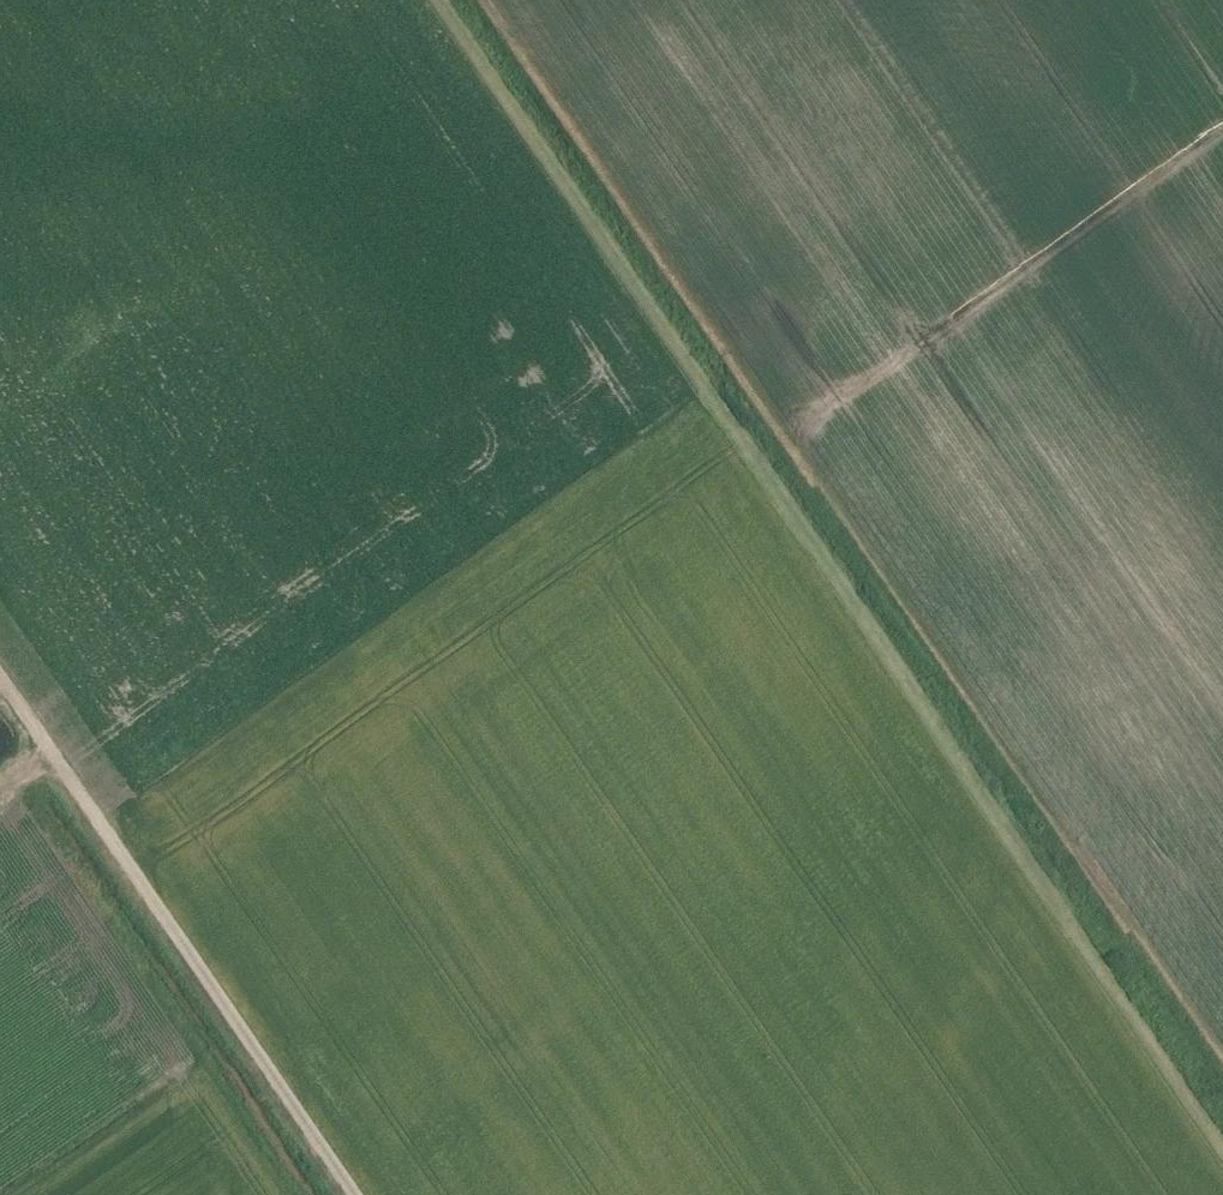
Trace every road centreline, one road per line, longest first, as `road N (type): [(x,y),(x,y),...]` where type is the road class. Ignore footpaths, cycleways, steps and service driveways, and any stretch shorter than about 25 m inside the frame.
road 1 (track): [(8,689),(357,1194)]

